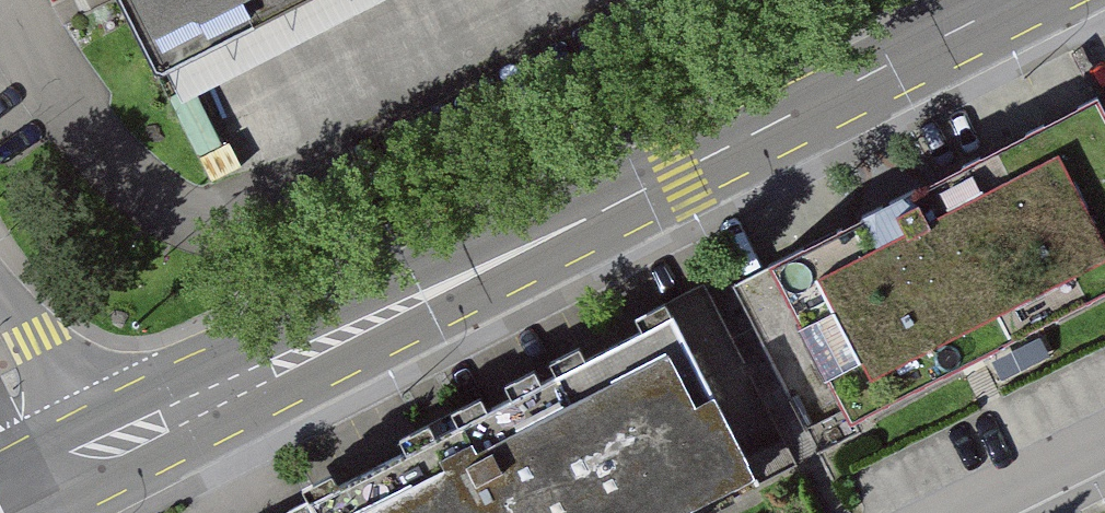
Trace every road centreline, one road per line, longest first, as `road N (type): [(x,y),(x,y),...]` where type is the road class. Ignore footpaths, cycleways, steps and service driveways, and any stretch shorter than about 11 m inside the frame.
road 1 (secondary): [(1019,0),(61,477)]
road 2 (residential): [(969,512),(1104,444)]
road 3 (residential): [(61,477),(0,360)]

